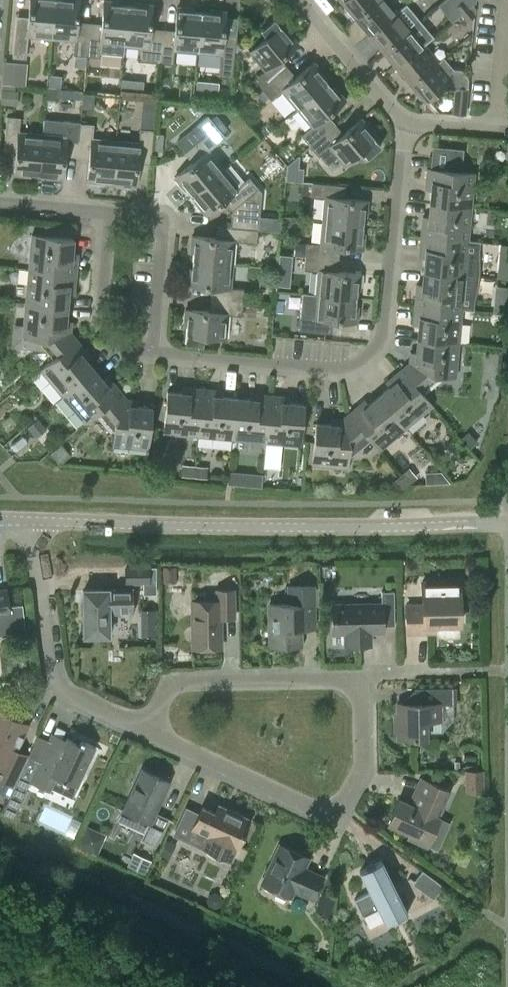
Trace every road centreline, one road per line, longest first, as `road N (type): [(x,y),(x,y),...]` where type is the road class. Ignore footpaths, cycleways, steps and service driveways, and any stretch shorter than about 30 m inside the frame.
road 1 (residential): [(30,520),(339,528),(507,522)]
road 2 (residential): [(149,349),(331,367),(369,354),(383,329),(405,121)]
road 3 (residential): [(153,732),(329,812),(342,807),(362,763),(360,698),(352,685)]
road 4 (residential): [(30,520),(54,682),(153,732)]
road 5 (residential): [(352,685),(185,683),(164,694),(153,732)]
road 6 (residential): [(149,349),(162,231),(150,217),(111,212)]
road 7 (residential): [(111,212),(102,318),(126,346),(149,349)]
road 8 (residential): [(405,121),(297,0)]
road 9 (residential): [(352,685),(391,672),(477,670)]

